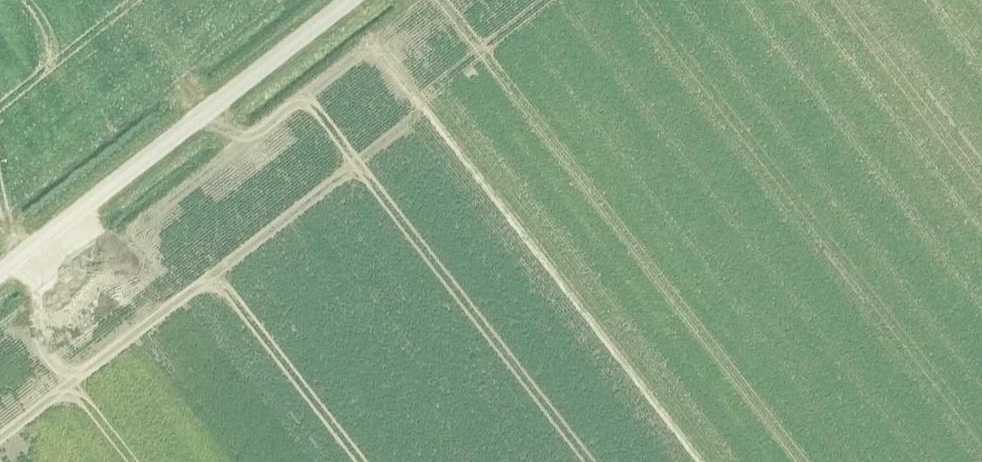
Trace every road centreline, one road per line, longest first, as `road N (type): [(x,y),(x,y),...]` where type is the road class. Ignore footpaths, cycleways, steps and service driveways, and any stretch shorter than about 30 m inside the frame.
road 1 (unclassified): [(0,275),(355,0)]

